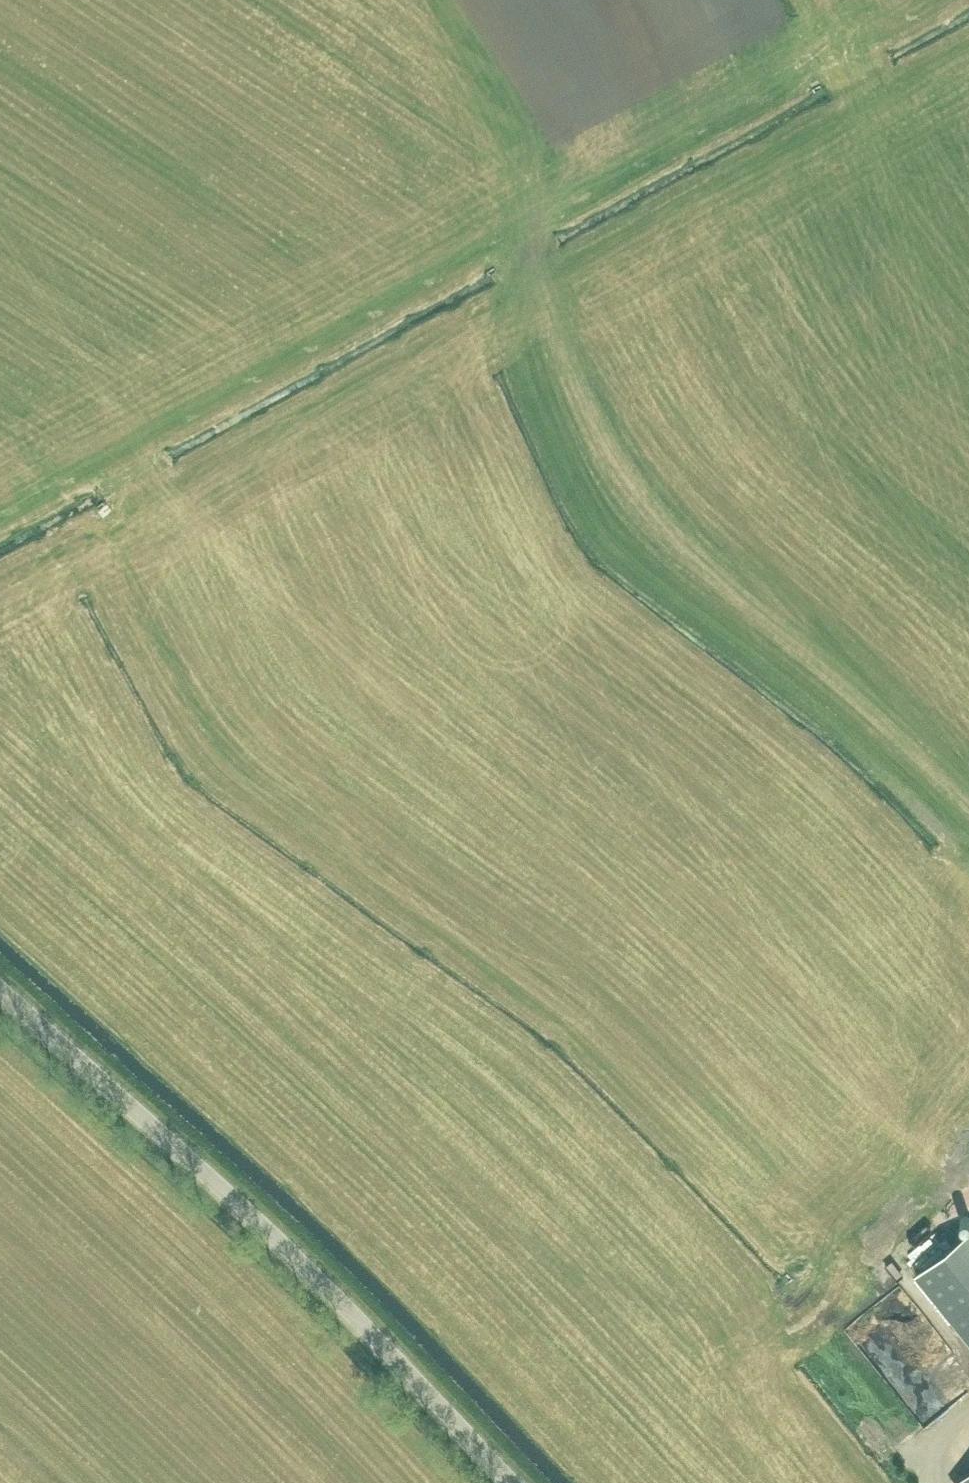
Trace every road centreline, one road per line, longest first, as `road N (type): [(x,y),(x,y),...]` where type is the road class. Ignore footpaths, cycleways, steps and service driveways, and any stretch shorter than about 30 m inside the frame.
road 1 (unclassified): [(512,1482),(296,1254),(0,988)]

